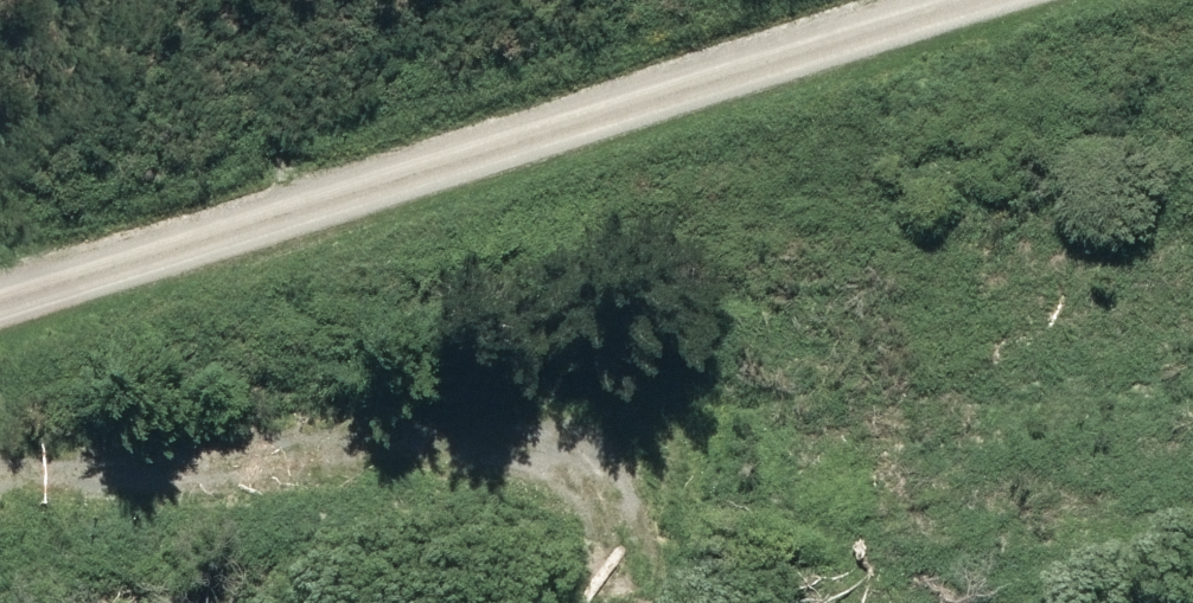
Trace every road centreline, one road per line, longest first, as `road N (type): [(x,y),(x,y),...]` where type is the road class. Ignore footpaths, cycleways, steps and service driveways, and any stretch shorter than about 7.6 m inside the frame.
road 1 (unclassified): [(954,0),(0,299)]
road 2 (track): [(0,505),(260,482),(624,483),(641,547),(627,602)]

